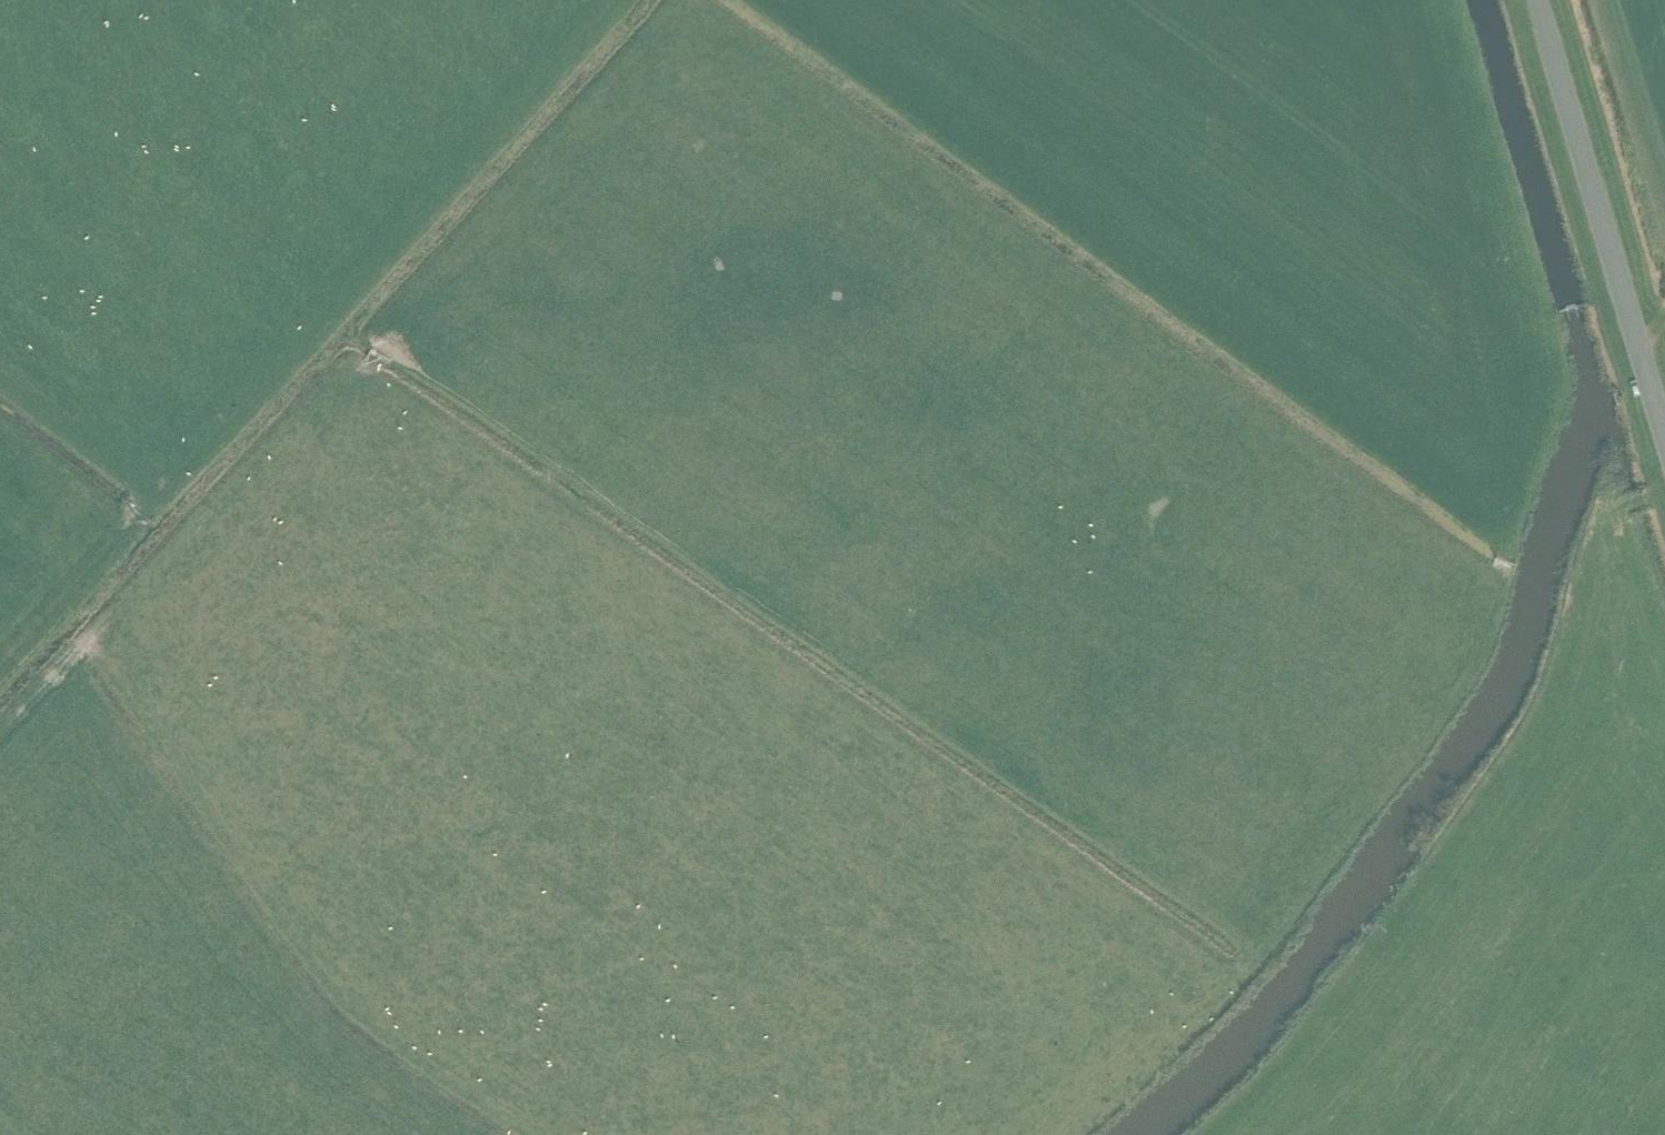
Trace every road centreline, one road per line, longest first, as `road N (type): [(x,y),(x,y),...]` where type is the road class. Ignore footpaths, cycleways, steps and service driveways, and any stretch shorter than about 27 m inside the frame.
road 1 (tertiary): [(1664,435),(1537,0)]

